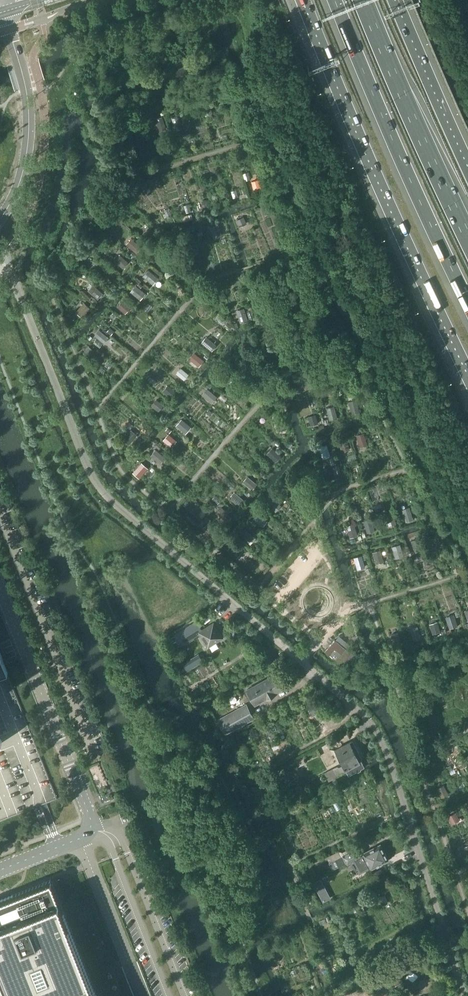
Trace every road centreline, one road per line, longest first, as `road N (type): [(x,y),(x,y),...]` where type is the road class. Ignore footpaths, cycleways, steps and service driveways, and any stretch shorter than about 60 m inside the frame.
road 1 (residential): [(228,600),(369,723),(386,751),(465,995)]
road 2 (unclassified): [(0,266),(13,278),(96,484),(228,600)]
road 3 (motorway): [(303,0),(467,374)]
road 4 (motorway): [(334,0),(467,307)]
road 5 (motorway): [(467,234),(364,0)]
road 6 (unclassified): [(0,220),(23,173),(29,114),(0,15)]
road 7 (motorway): [(467,167),(396,0)]

